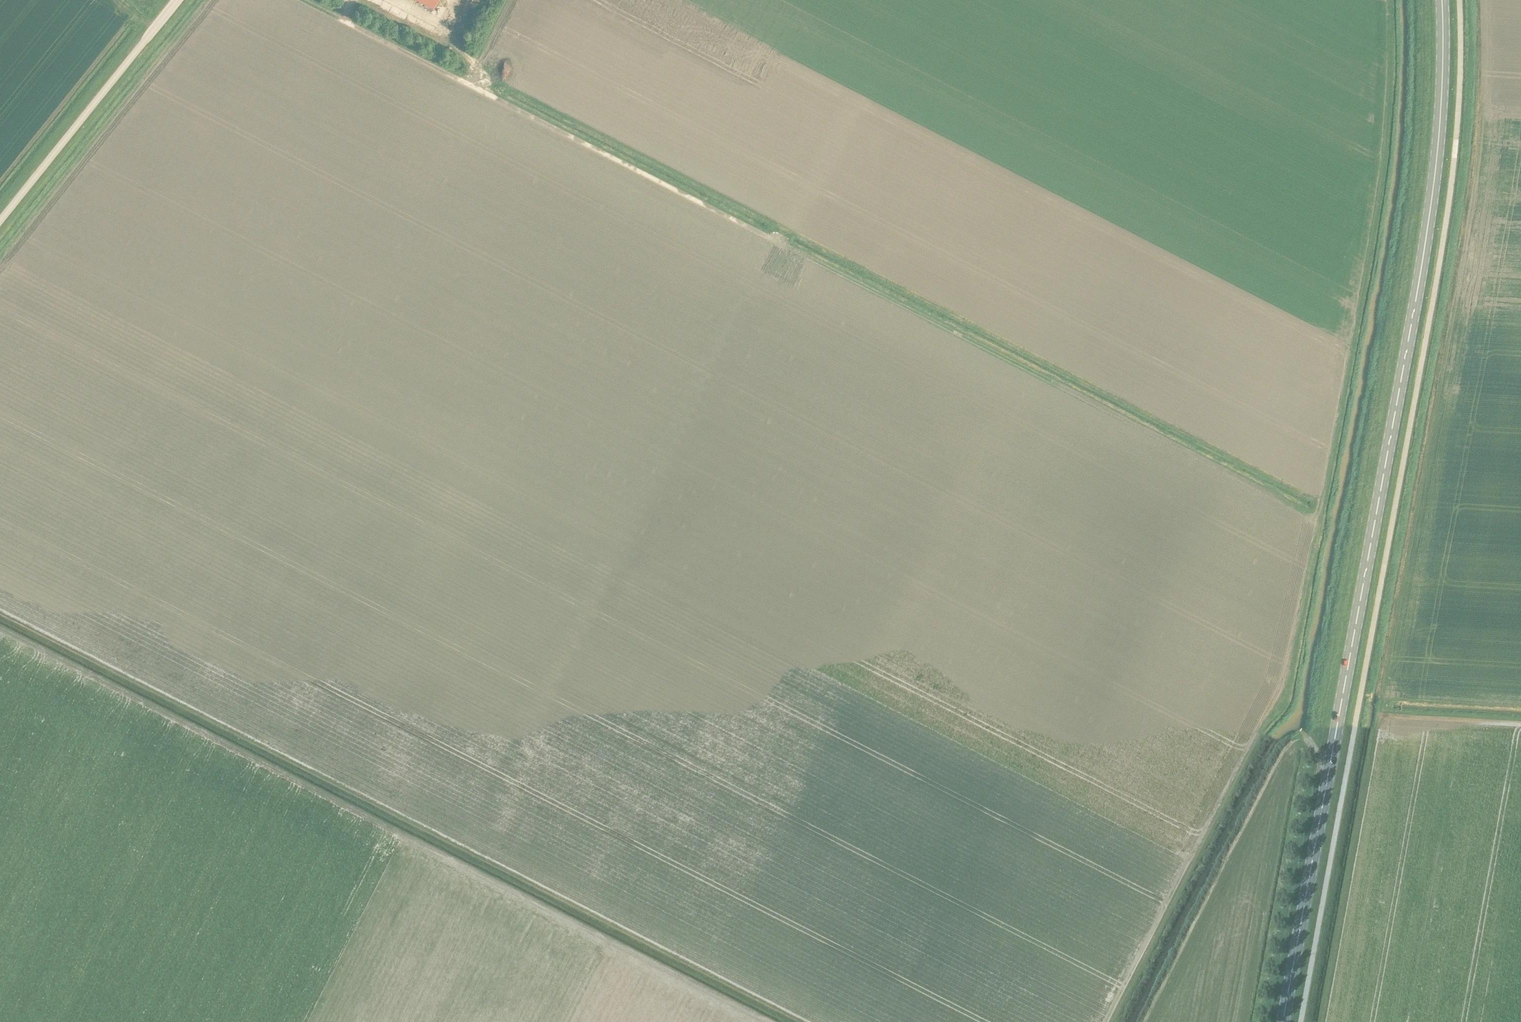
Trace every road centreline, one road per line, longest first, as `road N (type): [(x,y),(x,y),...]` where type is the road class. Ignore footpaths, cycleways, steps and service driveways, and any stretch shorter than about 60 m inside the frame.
road 1 (primary): [(1284,1021),(1430,212),(1441,0)]
road 2 (unclassified): [(0,216),(174,0)]

